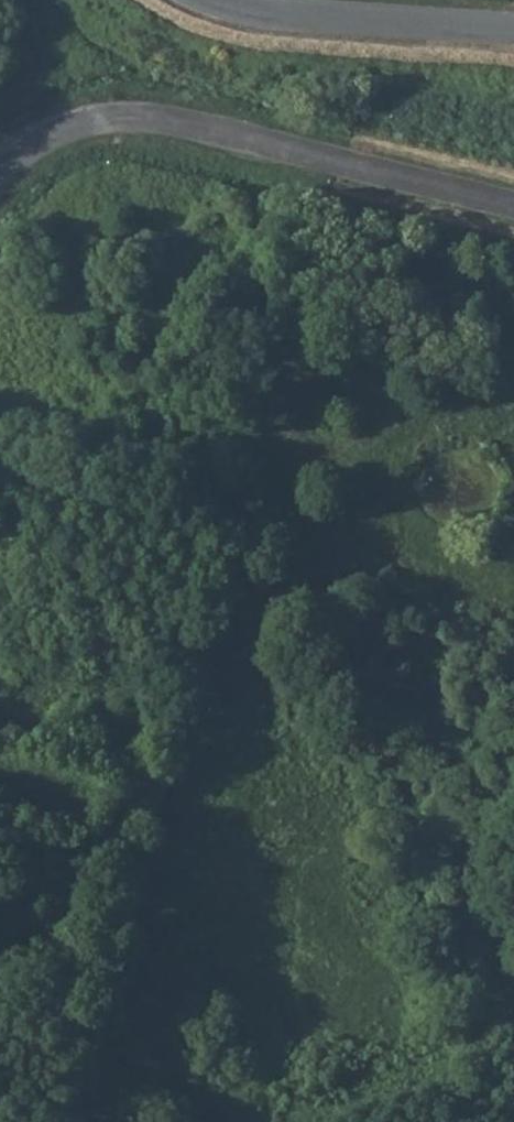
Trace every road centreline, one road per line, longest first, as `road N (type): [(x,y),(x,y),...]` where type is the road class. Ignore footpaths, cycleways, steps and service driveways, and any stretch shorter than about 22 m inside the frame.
road 1 (unclassified): [(0,177),(49,129),(157,116),(513,206)]
road 2 (residential): [(513,32),(294,18),(200,0)]

